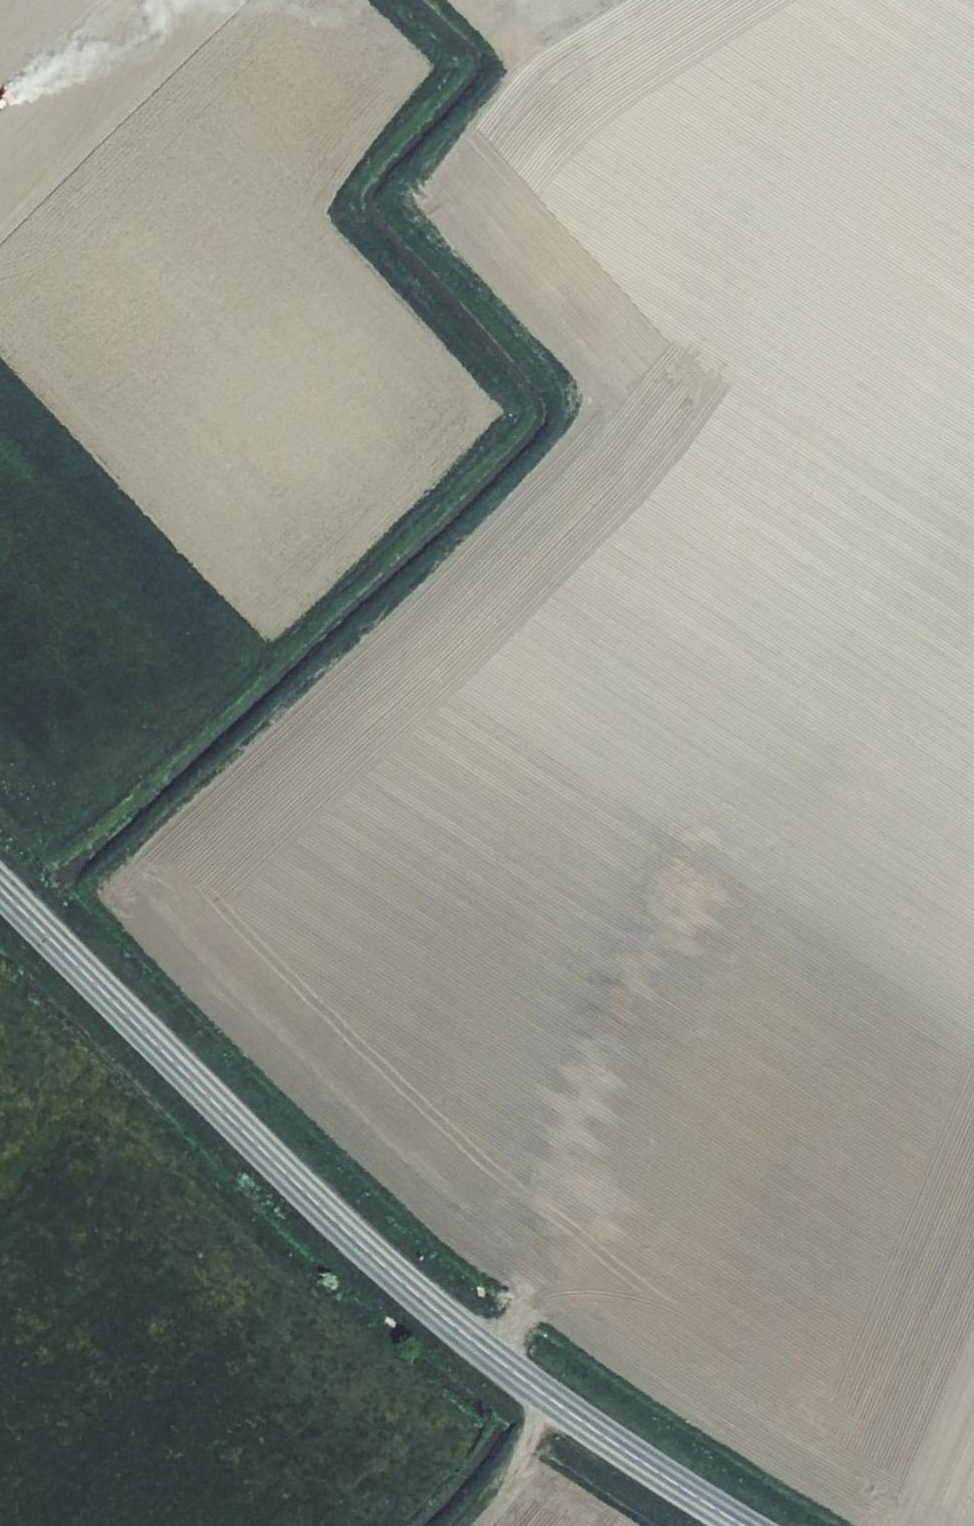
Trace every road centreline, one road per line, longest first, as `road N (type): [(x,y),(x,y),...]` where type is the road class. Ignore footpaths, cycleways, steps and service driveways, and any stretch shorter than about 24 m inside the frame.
road 1 (secondary): [(741,1525),(557,1405),(424,1301),(0,890)]
road 2 (track): [(557,1405),(453,1525)]

